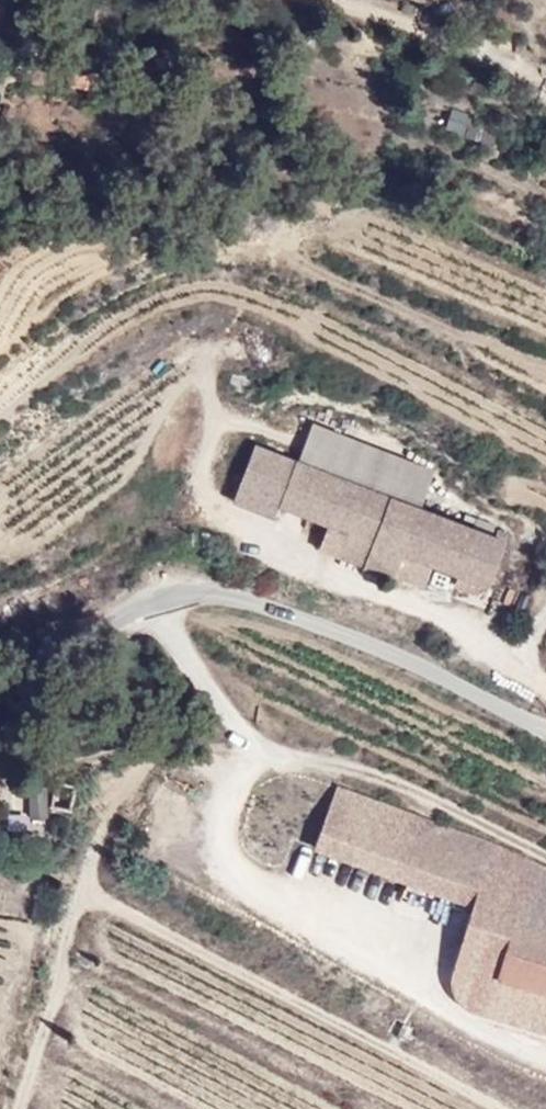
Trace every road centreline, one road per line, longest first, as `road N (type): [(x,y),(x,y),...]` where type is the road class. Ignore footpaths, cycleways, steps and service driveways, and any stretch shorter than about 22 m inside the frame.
road 1 (tertiary): [(0,681),(158,594),(208,589),(361,640),(545,731)]
road 2 (unclassified): [(320,0),(447,36),(537,75)]

